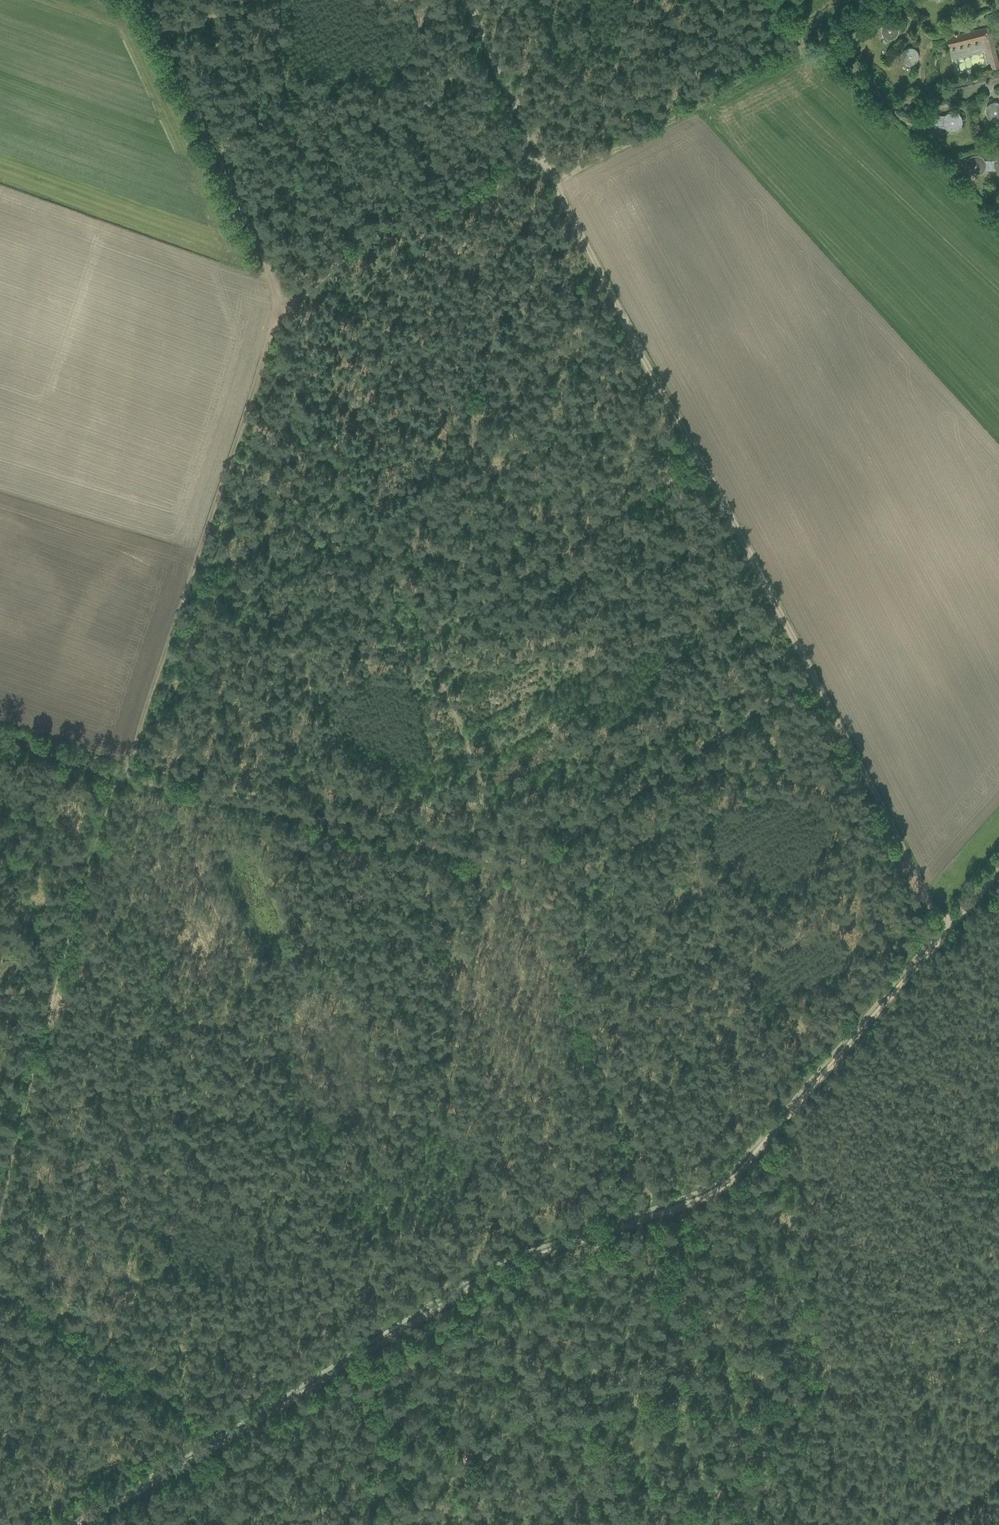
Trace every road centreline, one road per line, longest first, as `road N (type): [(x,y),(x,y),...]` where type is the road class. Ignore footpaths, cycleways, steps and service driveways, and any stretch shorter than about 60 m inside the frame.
road 1 (track): [(0,1205),(124,771),(289,314),(167,33),(243,0)]
road 2 (track): [(945,932),(736,1167),(695,1197),(548,1268),(455,1298),(347,1355),(66,1524)]
road 3 (track): [(945,932),(467,0)]
road 4 (track): [(650,1219),(644,1162),(619,1093),(289,314)]
road 5 (track): [(796,0),(810,41),(554,181)]
road 6 (track): [(210,1433),(0,1276)]
road 7 (track): [(388,1524),(354,1344)]
road 8 (track): [(0,729),(124,771)]

